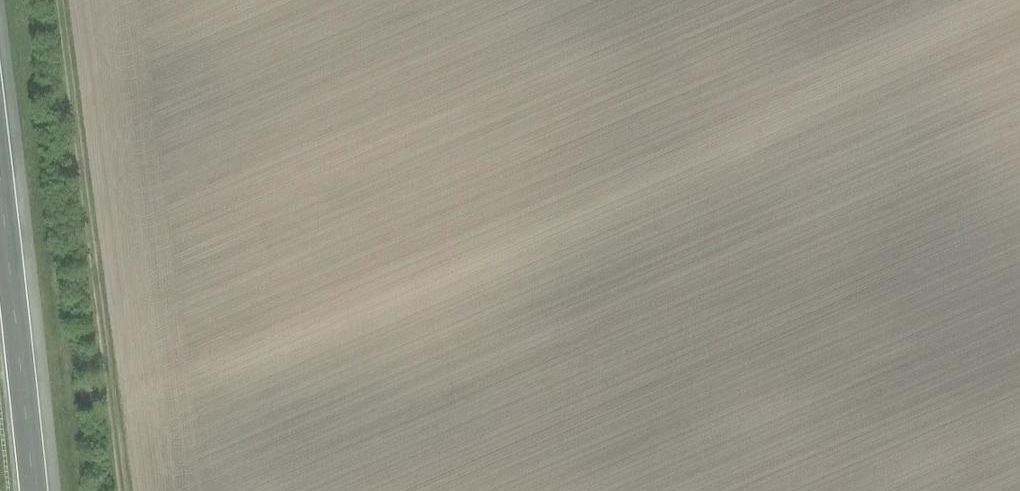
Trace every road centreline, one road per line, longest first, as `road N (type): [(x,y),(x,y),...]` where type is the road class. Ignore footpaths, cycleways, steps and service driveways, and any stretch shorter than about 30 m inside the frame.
road 1 (track): [(56,0),(117,490)]
road 2 (motorway): [(35,490),(0,185)]

